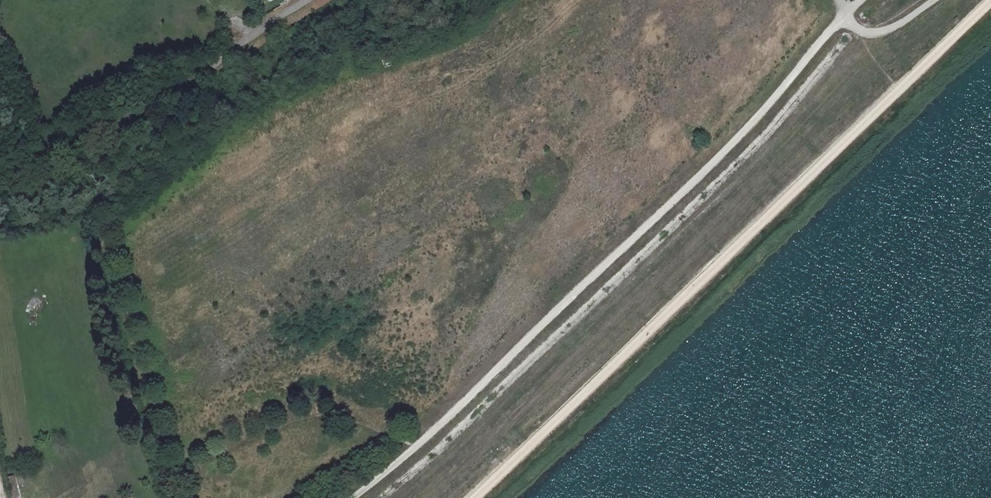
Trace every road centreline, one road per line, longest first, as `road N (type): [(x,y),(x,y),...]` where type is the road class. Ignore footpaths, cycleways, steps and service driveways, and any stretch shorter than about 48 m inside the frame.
road 1 (track): [(348,497),(412,449),(752,126),(840,11)]

